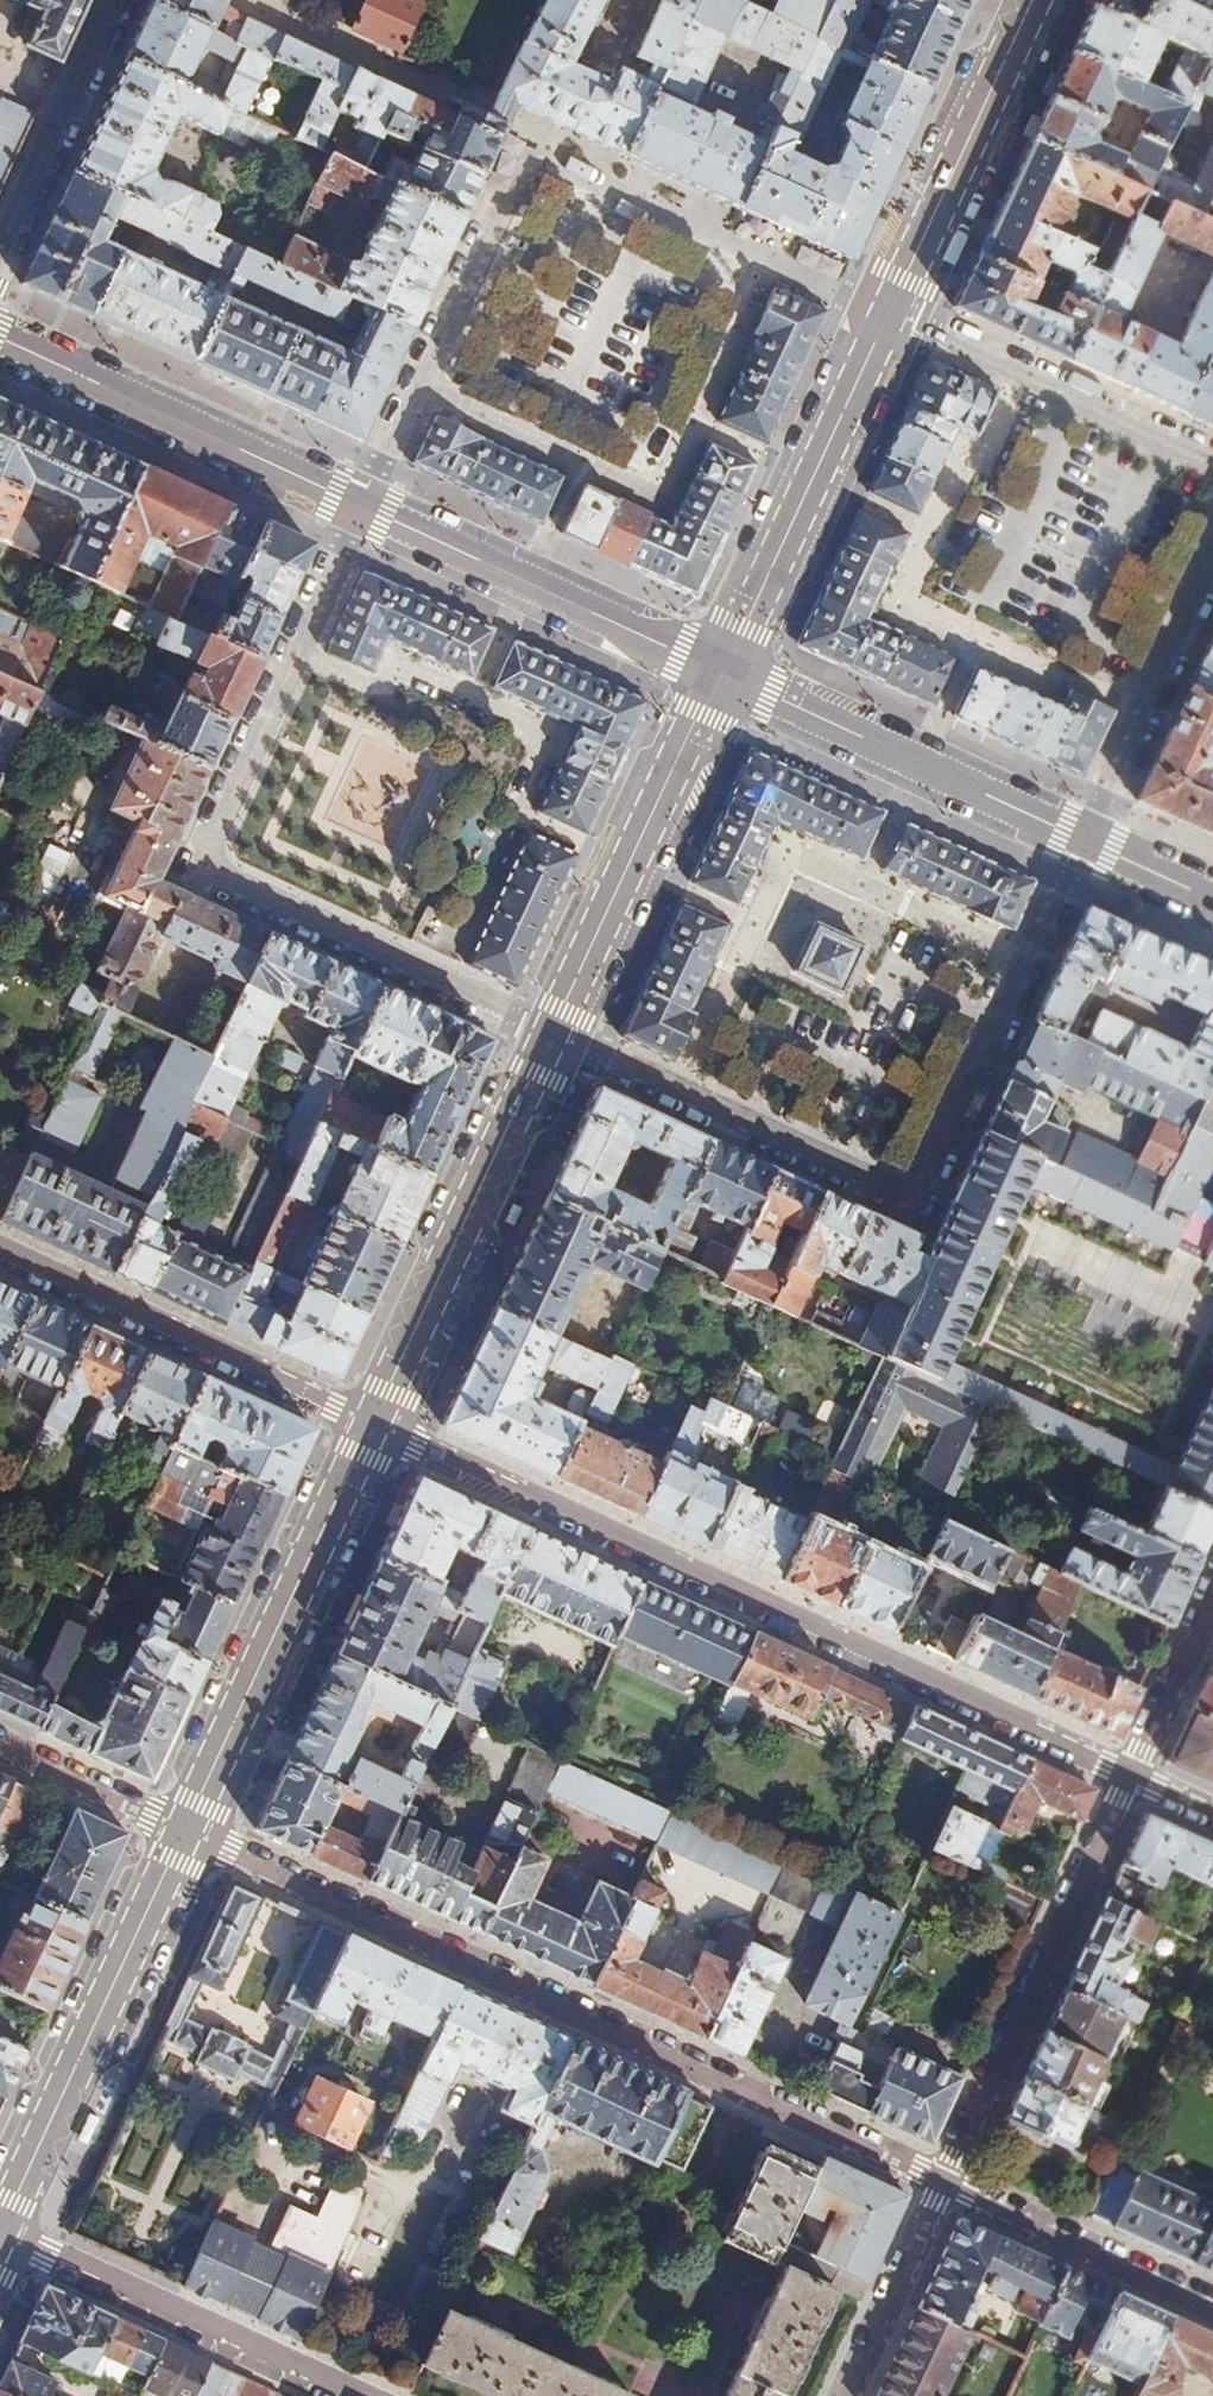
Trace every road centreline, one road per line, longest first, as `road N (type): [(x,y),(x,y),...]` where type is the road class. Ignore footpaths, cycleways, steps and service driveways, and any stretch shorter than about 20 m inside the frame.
road 1 (residential): [(944,2185),(185,1834)]
road 2 (residential): [(376,1427),(1129,1775)]
road 3 (residential): [(555,1035),(902,1198),(918,1197),(1084,842)]
road 4 (residential): [(364,506),(212,843),(211,862),(228,882),(555,1035)]
road 5 (residential): [(1129,1775),(944,2185)]
road 6 (tertiary): [(185,1834),(376,1427)]
road 7 (tertiary): [(0,2234),(185,1834)]
road 8 (tertiary): [(376,1427),(555,1035)]
road 9 (residential): [(0,1252),(376,1427)]
road 10 (tertiary): [(0,336),(364,506)]
road 11 (tertiary): [(720,672),(1084,842)]
road 12 (tertiary): [(555,1035),(720,672)]
road 13 (tertiary): [(720,672),(885,314)]
road 14 (tertiary): [(364,506),(720,672)]
road 15 (residential): [(350,2395),(0,2235)]
road 16 (residential): [(1212,465),(885,314)]
road 17 (residential): [(503,186),(364,506)]
road 18 (tertiary): [(885,314),(1029,0)]
road 19 (residential): [(1084,842),(1212,548)]
road 20 (residential): [(1212,2309),(944,2185)]
road 21 (residential): [(116,0),(0,249)]
road 22 (residential): [(944,2185),(849,2395)]
road 23 (residential): [(185,1834),(0,1748)]
road 24 (residential): [(1212,1590),(1129,1775)]
road 25 (tertiary): [(1084,842),(1212,901)]

